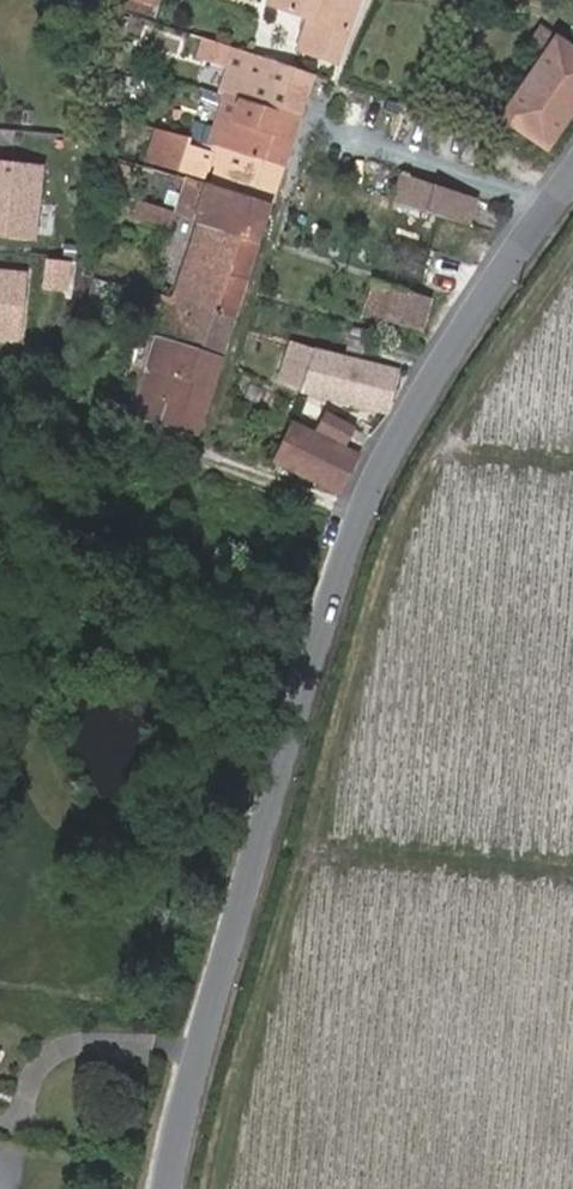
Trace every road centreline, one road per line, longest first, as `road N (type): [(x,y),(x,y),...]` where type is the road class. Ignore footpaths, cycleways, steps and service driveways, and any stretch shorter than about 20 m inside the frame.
road 1 (unclassified): [(388,523),(260,916),(199,1188)]
road 2 (unclassified): [(572,215),(388,523)]
road 3 (residential): [(388,523),(201,455)]

